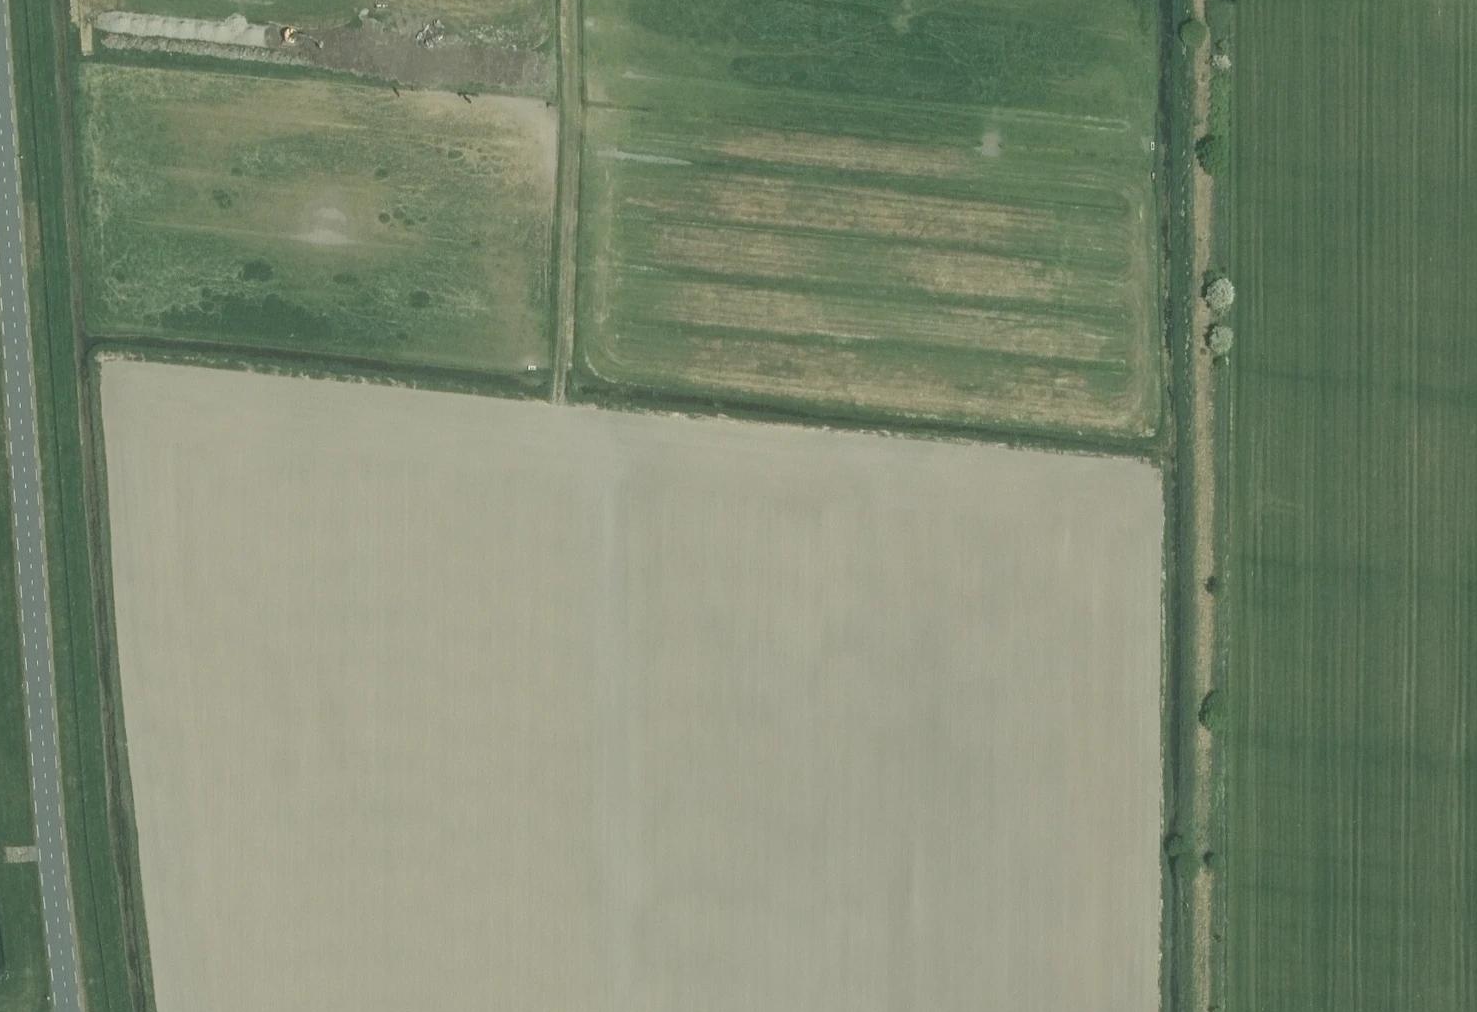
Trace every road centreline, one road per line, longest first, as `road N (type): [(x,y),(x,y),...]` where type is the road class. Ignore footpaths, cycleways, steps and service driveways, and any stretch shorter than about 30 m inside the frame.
road 1 (track): [(1202,0),(1203,1011)]
road 2 (unclassified): [(68,1011),(0,112)]

